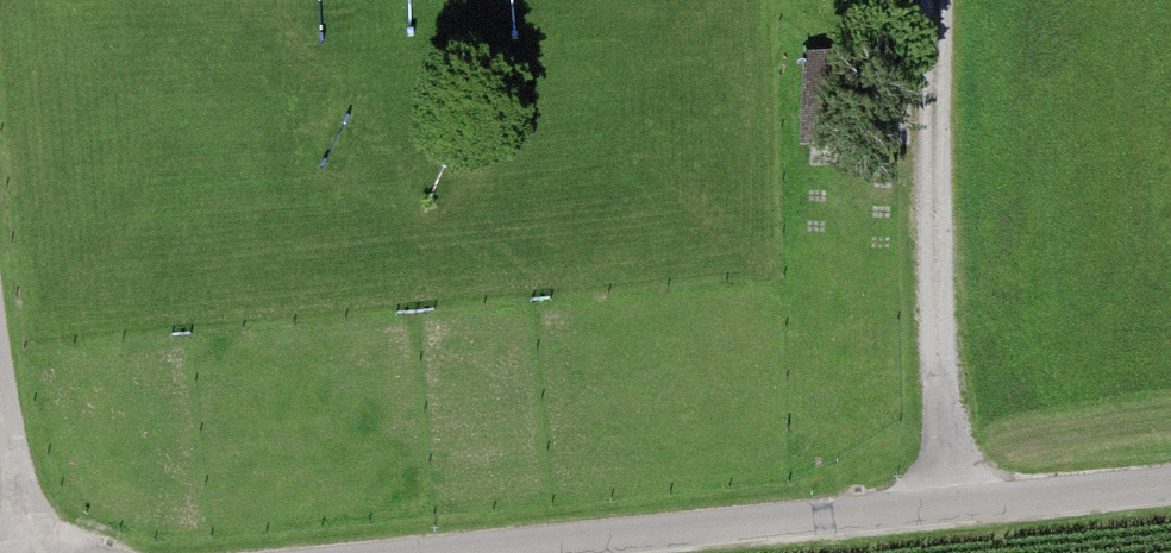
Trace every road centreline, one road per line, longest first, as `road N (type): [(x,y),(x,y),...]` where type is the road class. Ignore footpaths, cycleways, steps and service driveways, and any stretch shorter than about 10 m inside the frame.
road 1 (unclassified): [(503,552),(1170,491)]
road 2 (track): [(954,511),(944,355),(948,0)]
road 3 (track): [(28,552),(0,368)]

